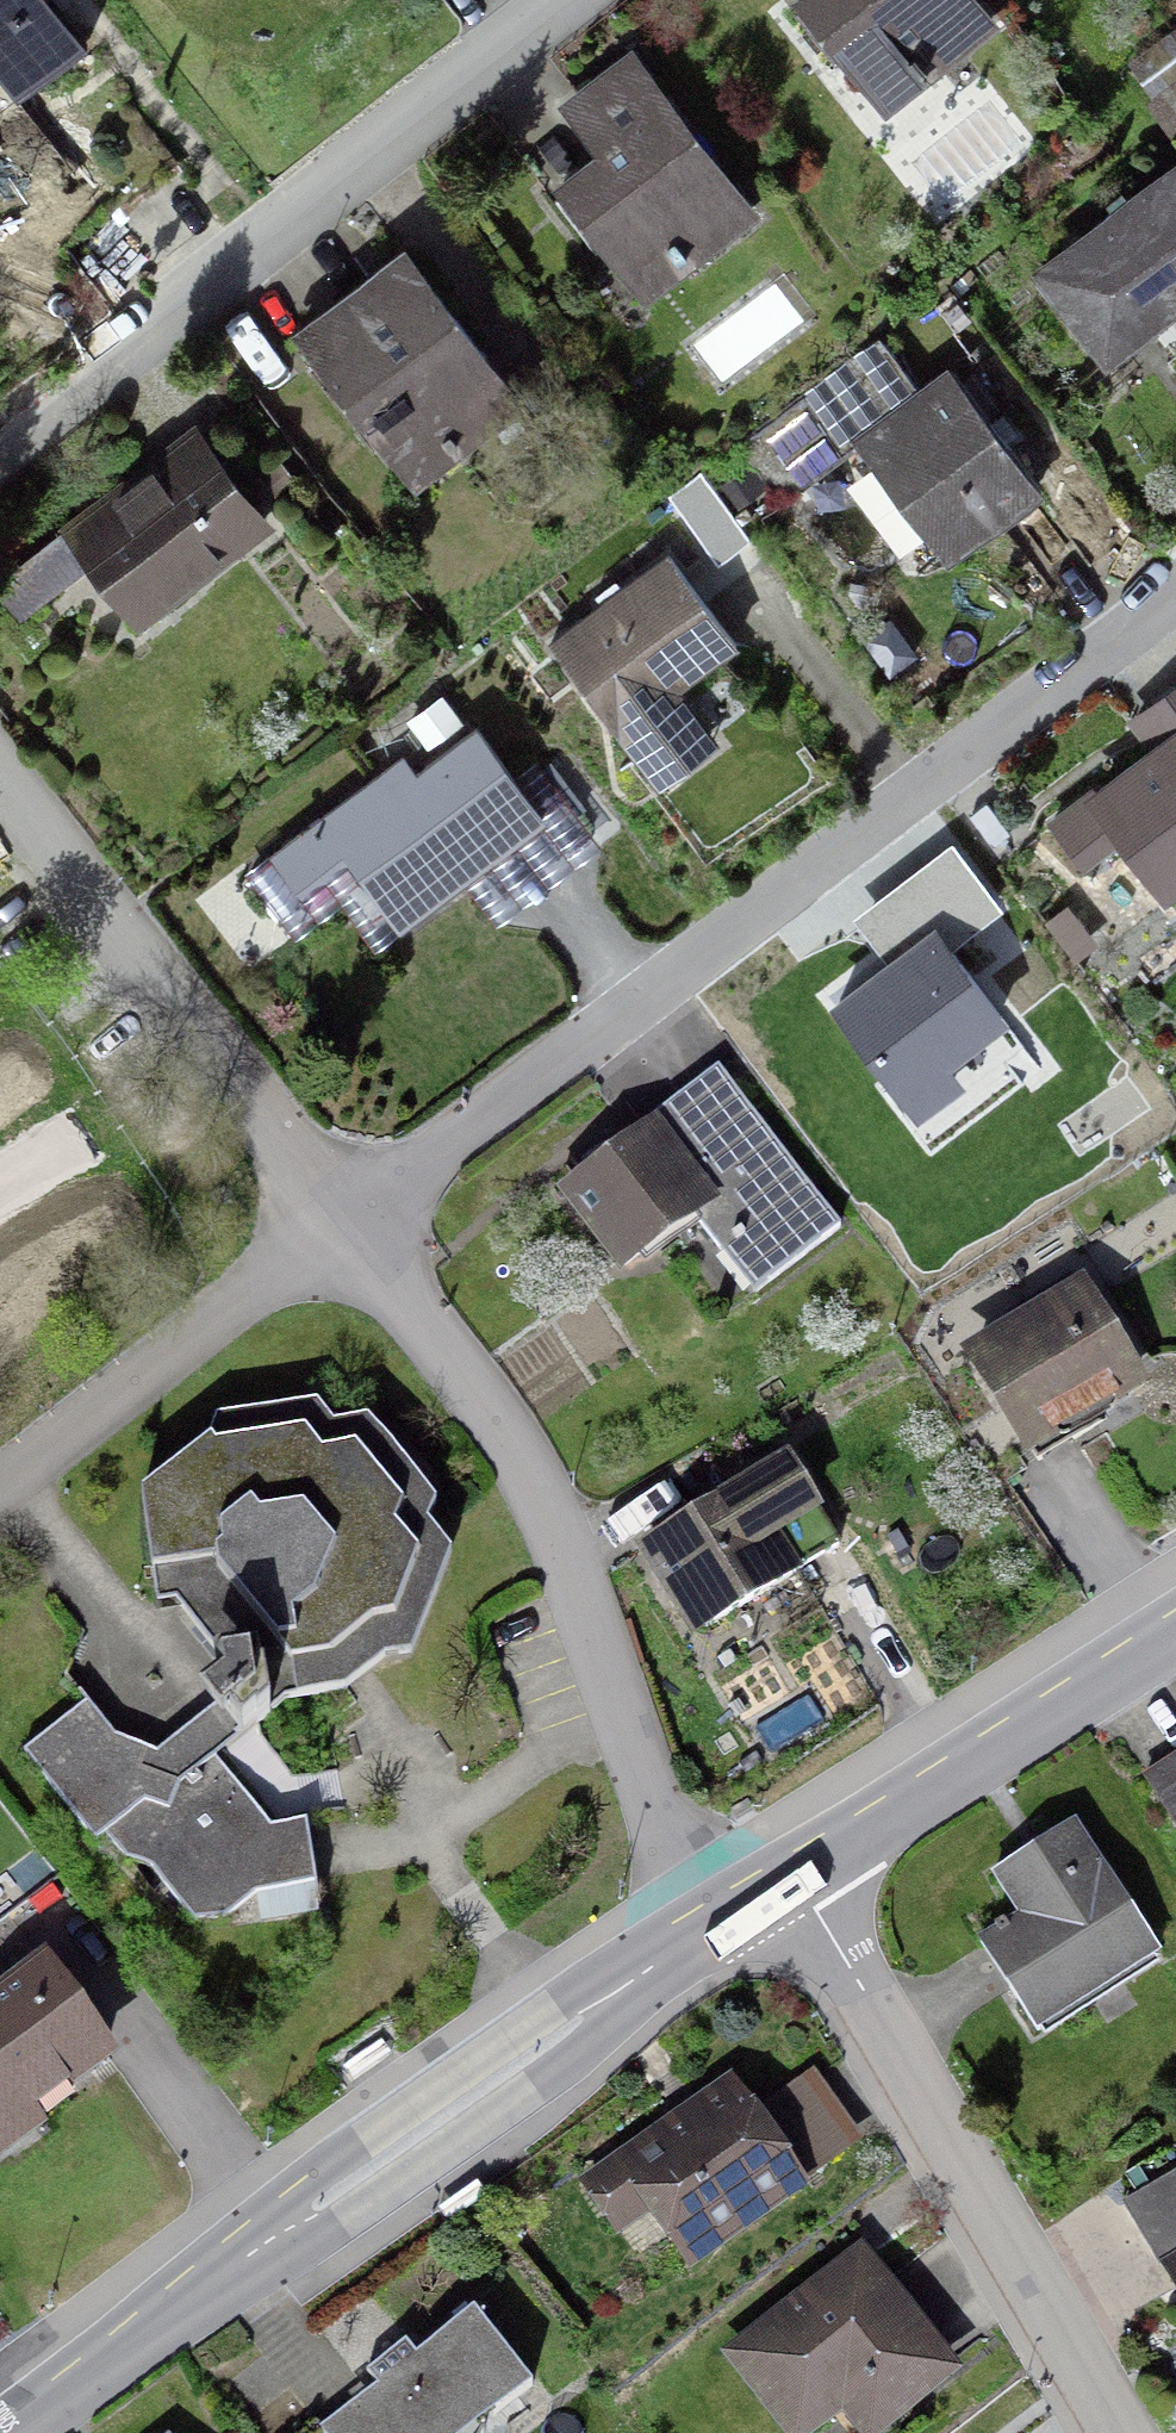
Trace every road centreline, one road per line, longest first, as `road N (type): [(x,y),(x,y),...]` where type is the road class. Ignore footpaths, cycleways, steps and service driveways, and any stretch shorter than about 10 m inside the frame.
road 1 (residential): [(346,1221),(1175,596)]
road 2 (tertiary): [(720,1920),(502,2069),(12,2432)]
road 3 (residential): [(346,1221),(521,1457),(653,1800),(720,1920)]
road 4 (residential): [(578,0),(0,452)]
road 5 (residential): [(1117,2432),(795,1873)]
road 6 (residential): [(0,775),(346,1221)]
road 7 (tertiary): [(1175,1627),(795,1873)]
road 8 (residential): [(0,1482),(346,1221)]

